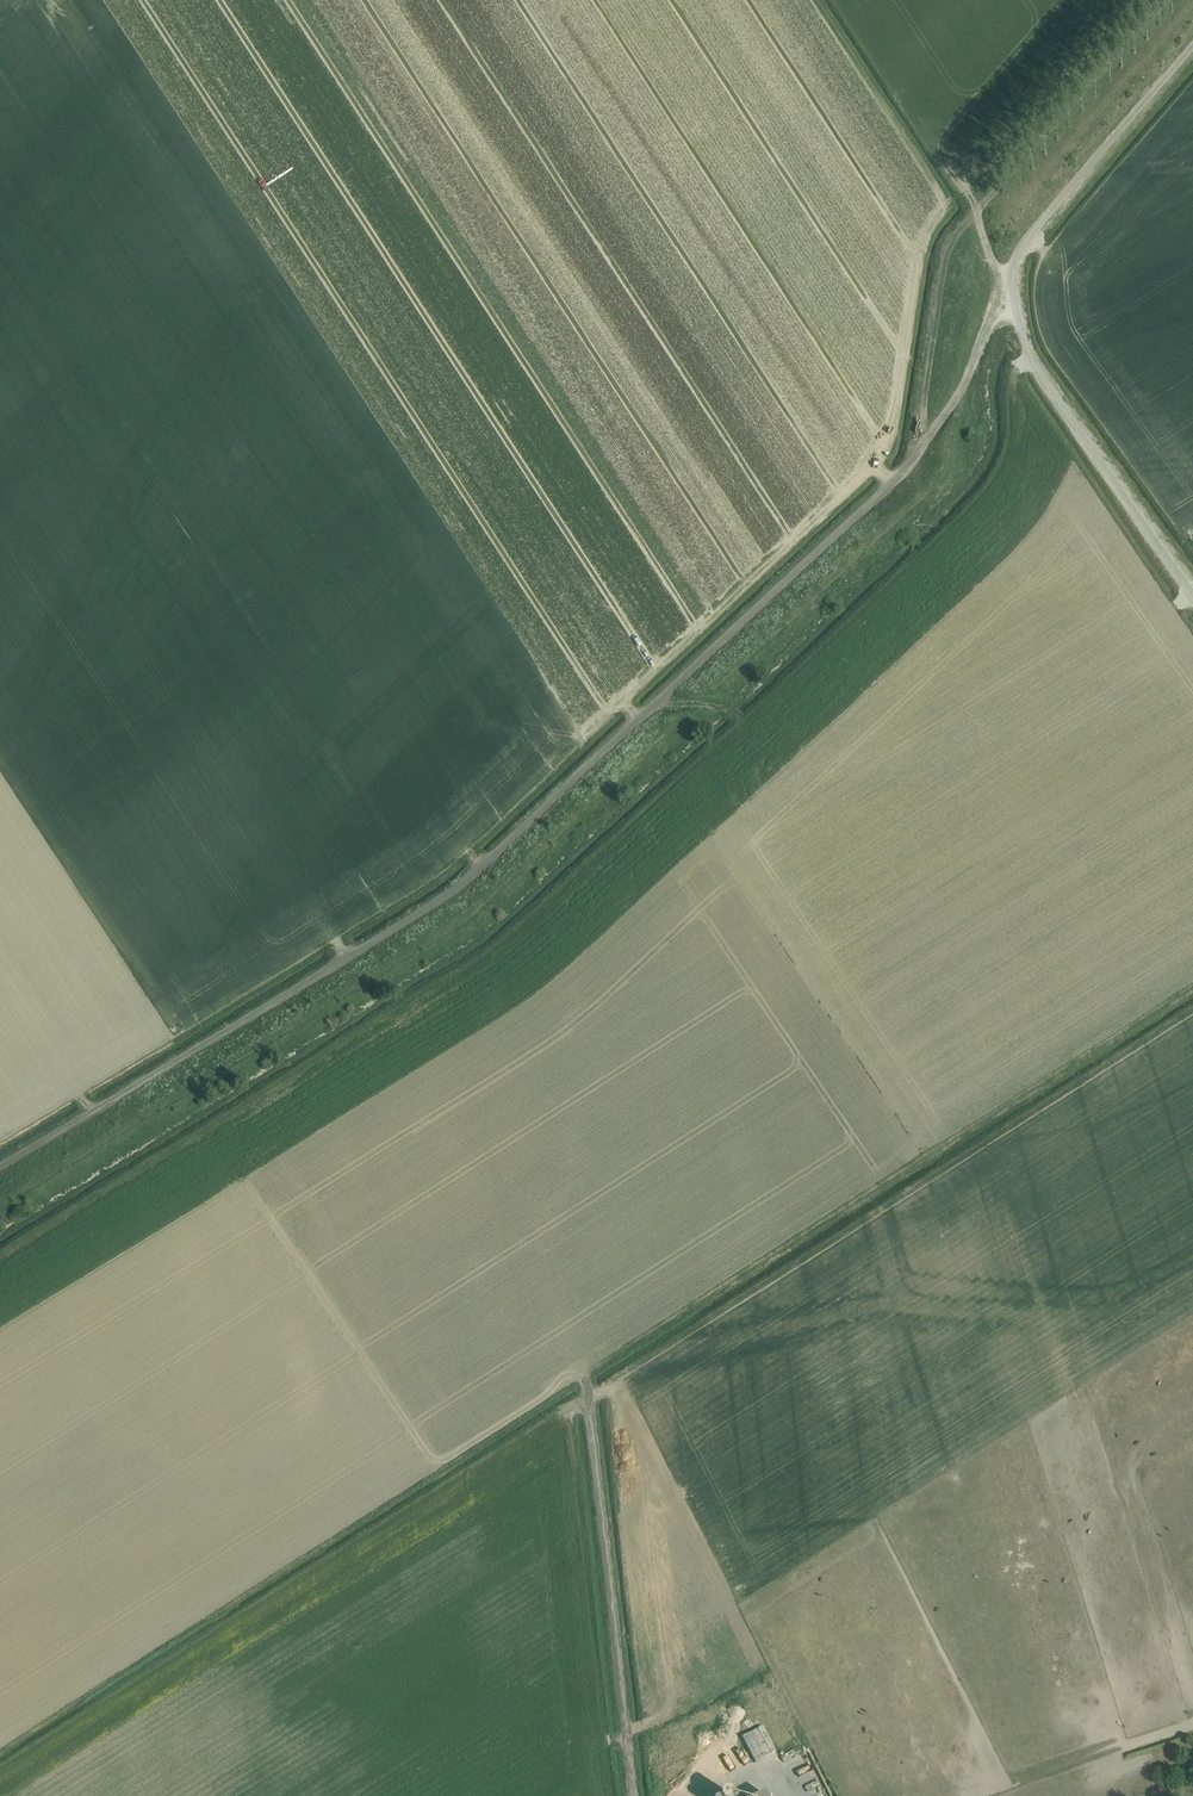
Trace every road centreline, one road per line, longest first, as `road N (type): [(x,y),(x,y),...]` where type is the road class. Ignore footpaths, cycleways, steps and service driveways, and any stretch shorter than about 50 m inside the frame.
road 1 (track): [(967,193),(999,271),(1010,278),(960,393),(897,477),(451,892),(0,1168)]
road 2 (unclassified): [(1192,595),(1033,362),(1010,278),(1035,229),(1192,45)]
road 3 (track): [(588,1398),(635,1795)]

